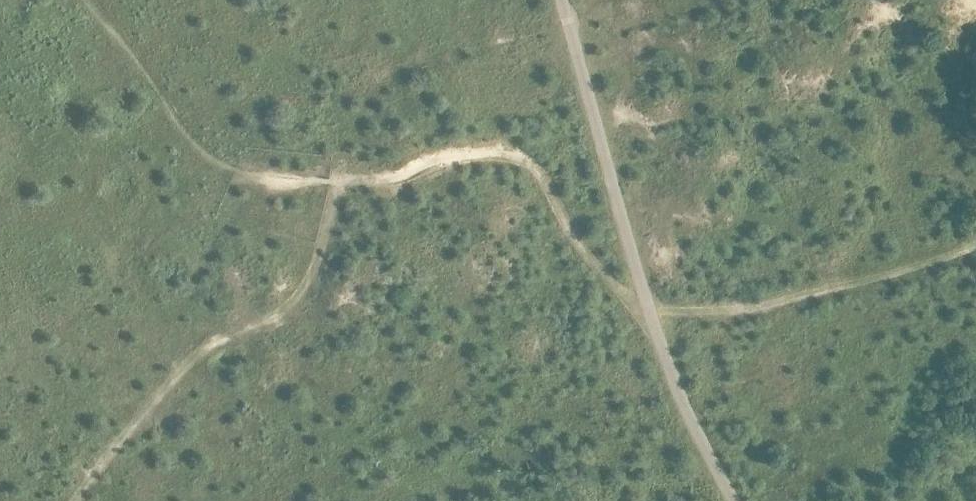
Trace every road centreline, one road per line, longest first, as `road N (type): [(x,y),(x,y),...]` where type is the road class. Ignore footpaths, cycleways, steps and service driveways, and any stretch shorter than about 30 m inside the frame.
road 1 (track): [(733,500),(665,358),(560,0)]

